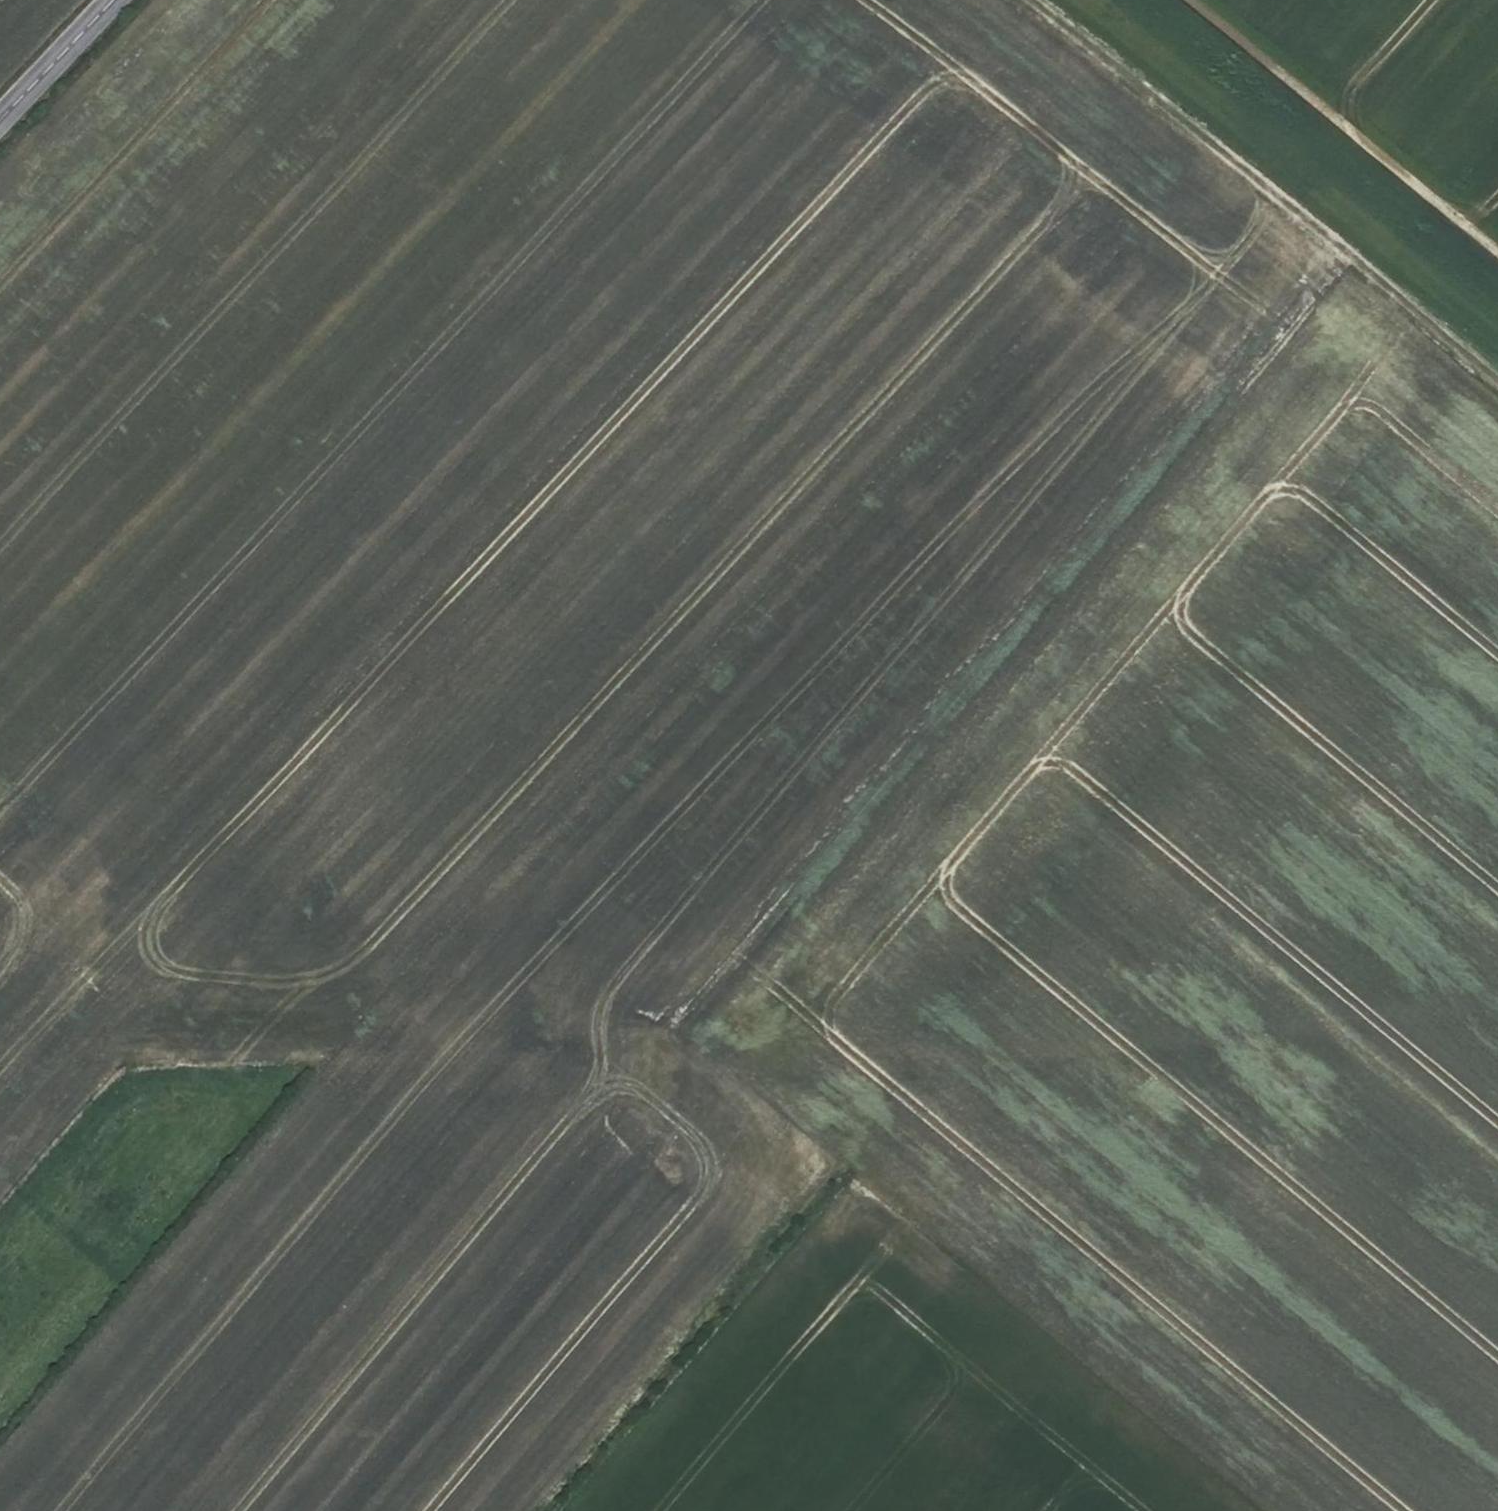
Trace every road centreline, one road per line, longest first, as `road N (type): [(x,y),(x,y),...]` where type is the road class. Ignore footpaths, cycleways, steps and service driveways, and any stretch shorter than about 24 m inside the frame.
road 1 (track): [(1497,391),(1288,220),(997,0)]
road 2 (tertiary): [(101,0),(0,109)]

